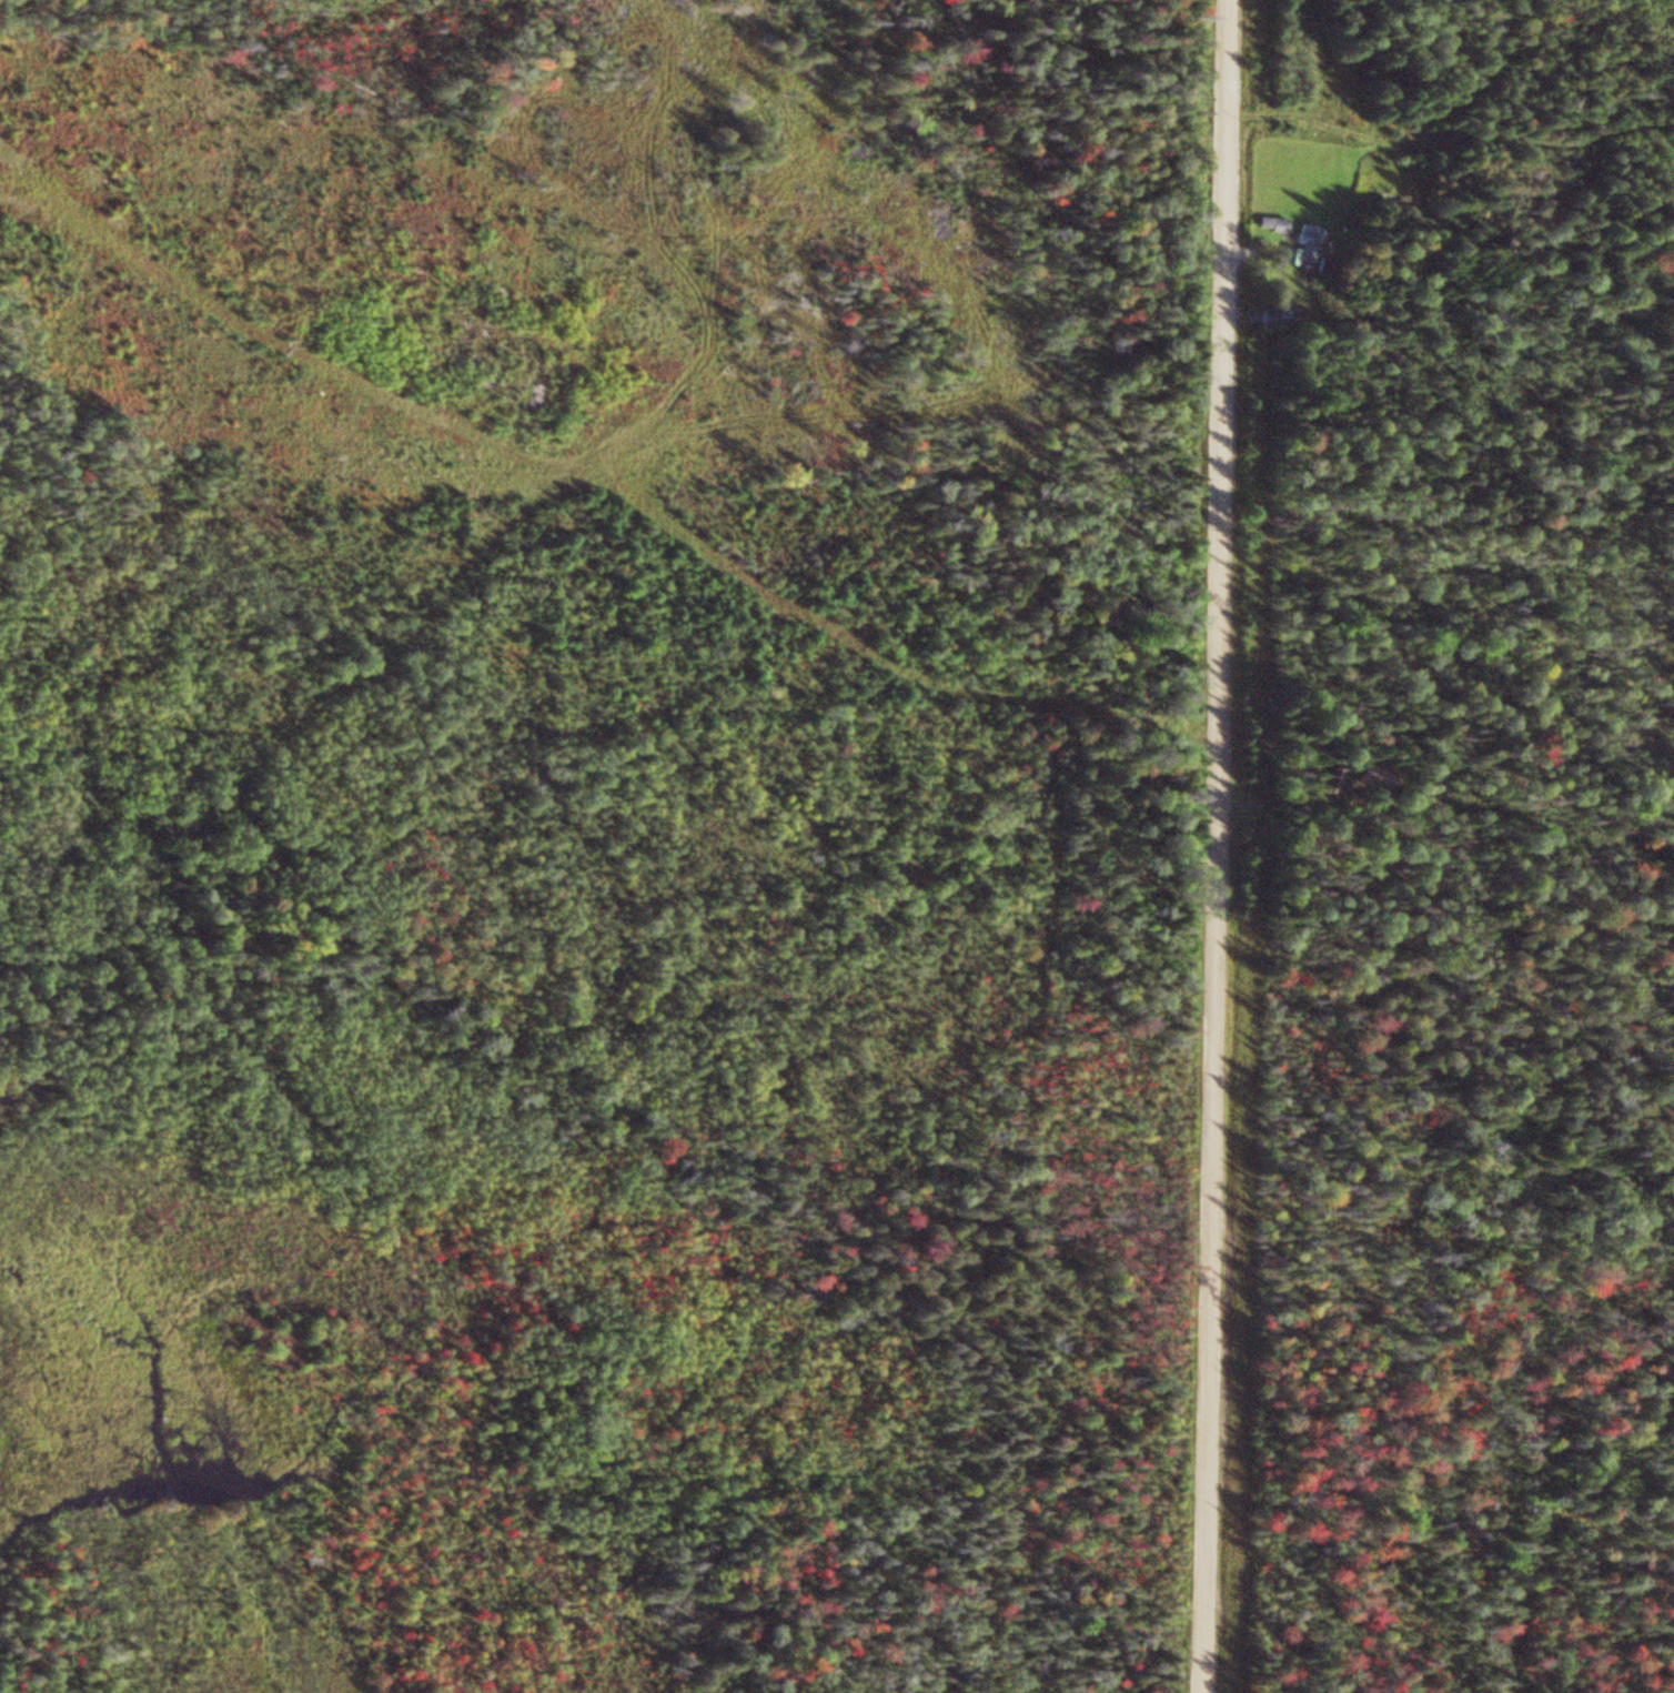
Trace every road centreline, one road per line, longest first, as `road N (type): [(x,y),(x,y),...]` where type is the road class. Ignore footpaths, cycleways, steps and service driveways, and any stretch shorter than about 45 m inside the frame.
road 1 (residential): [(1206,1692),(1246,0)]
road 2 (track): [(1230,808),(1463,792),(1673,856)]

